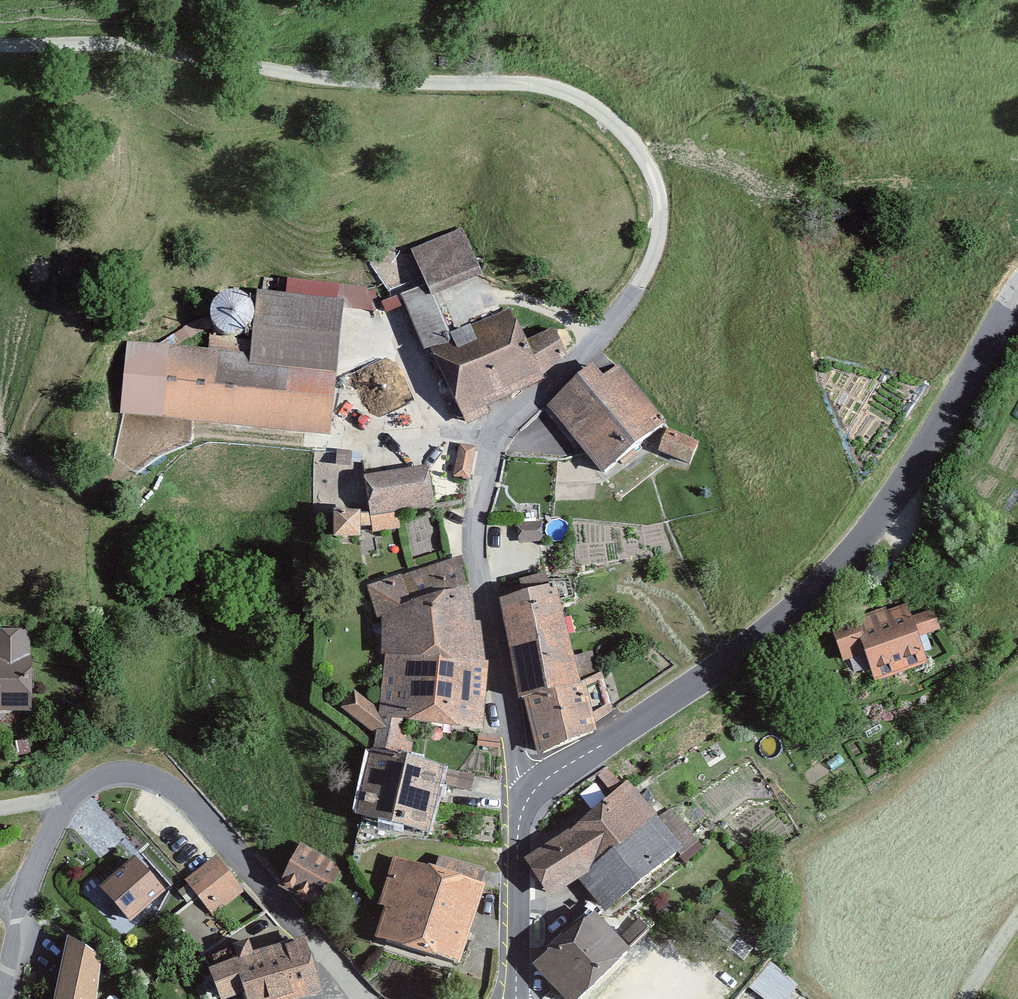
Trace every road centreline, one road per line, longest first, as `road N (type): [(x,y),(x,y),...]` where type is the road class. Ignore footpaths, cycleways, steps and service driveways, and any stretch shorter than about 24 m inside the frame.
road 1 (track): [(639,287),(659,239),(656,182),(625,135),(578,98),(524,84),(326,78),(121,44),(0,45)]
road 2 (tertiary): [(531,793),(736,656),(830,573),(869,530),(1017,293)]
road 3 (residential): [(1,998),(22,901),(61,807),(89,780),(120,770),(153,775),(189,800),(363,998)]
road 4 (residential): [(531,793),(516,766),(477,566),(481,495),(518,416),(639,287)]
road 5 (tertiary): [(516,998),(518,833),(531,793)]

